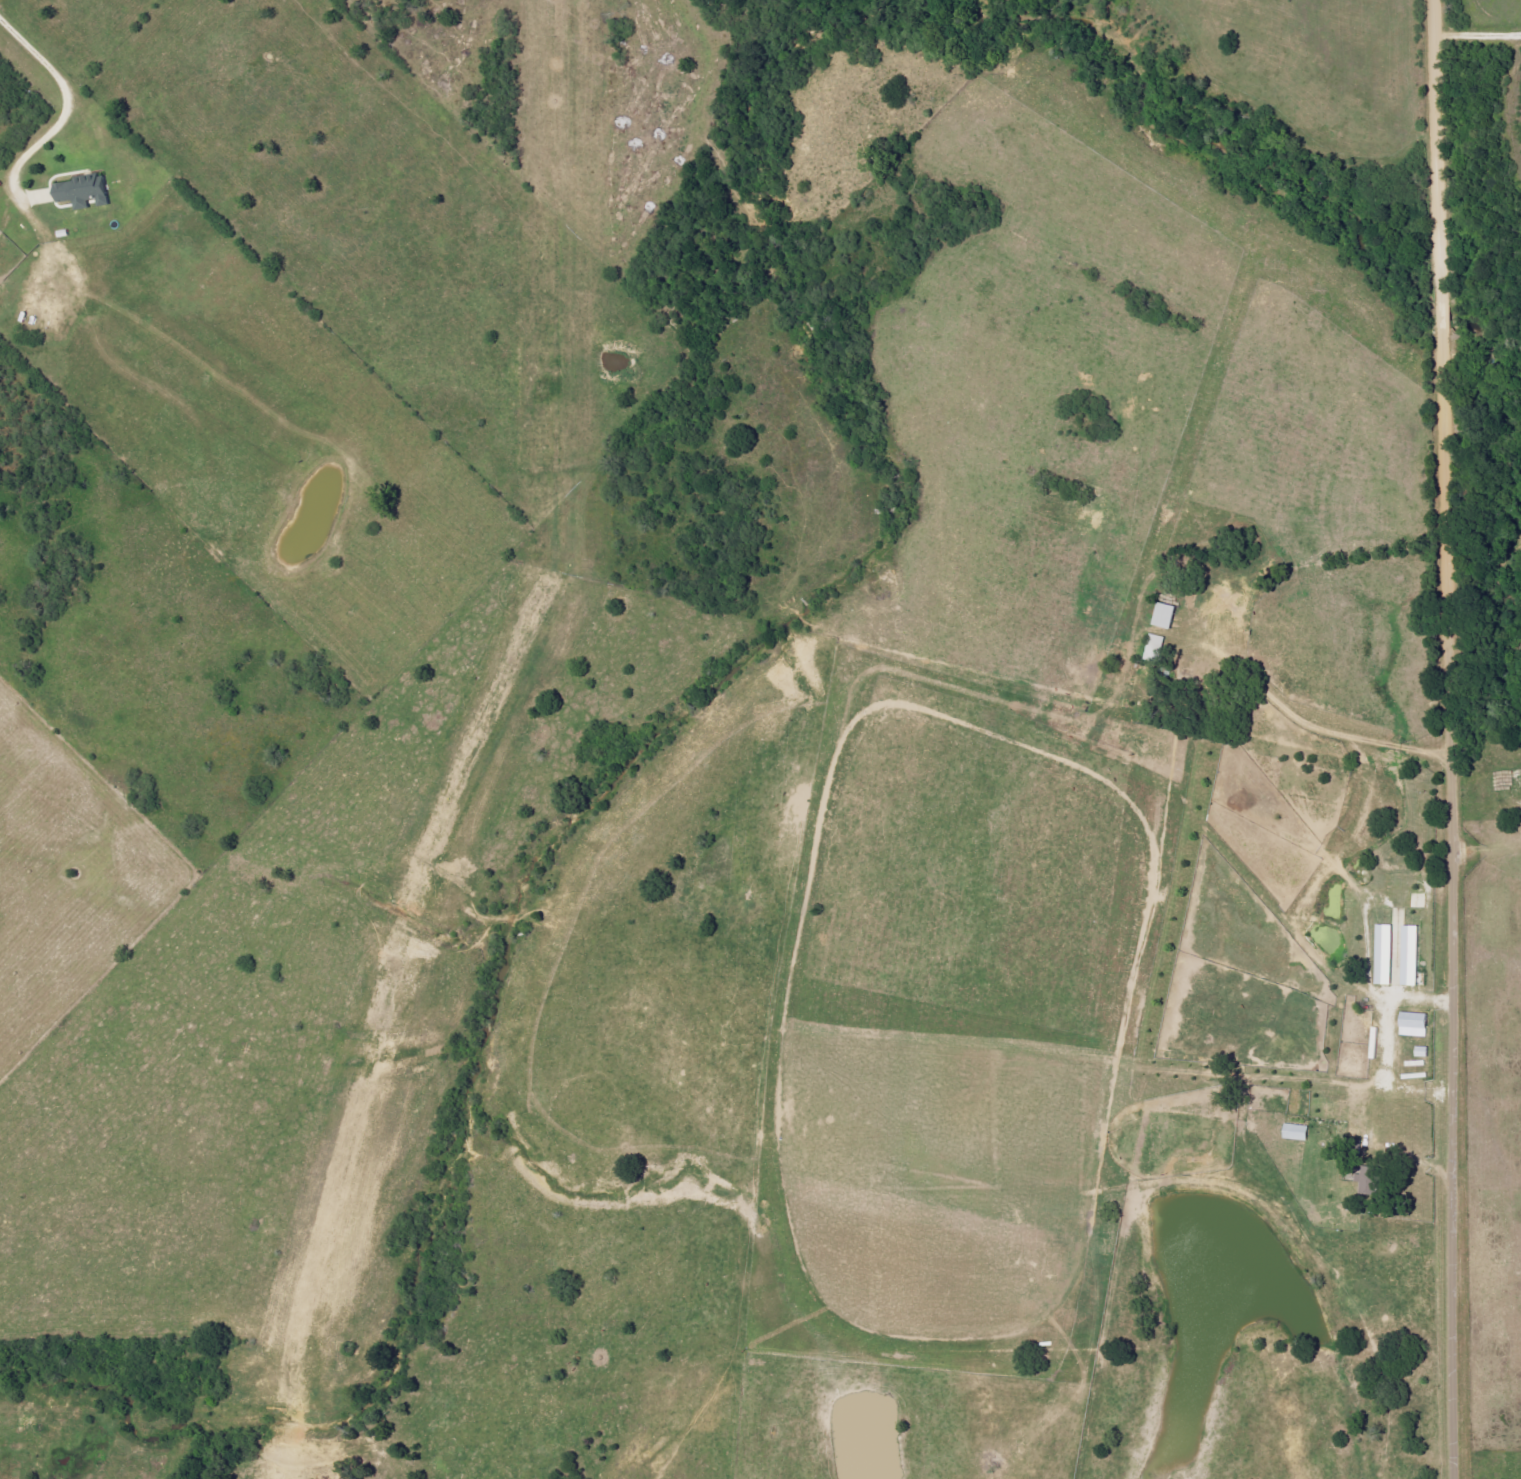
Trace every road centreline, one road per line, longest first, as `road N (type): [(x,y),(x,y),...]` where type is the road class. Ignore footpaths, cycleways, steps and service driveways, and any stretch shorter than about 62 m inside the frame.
road 1 (residential): [(1456,1478),(1434,0)]

